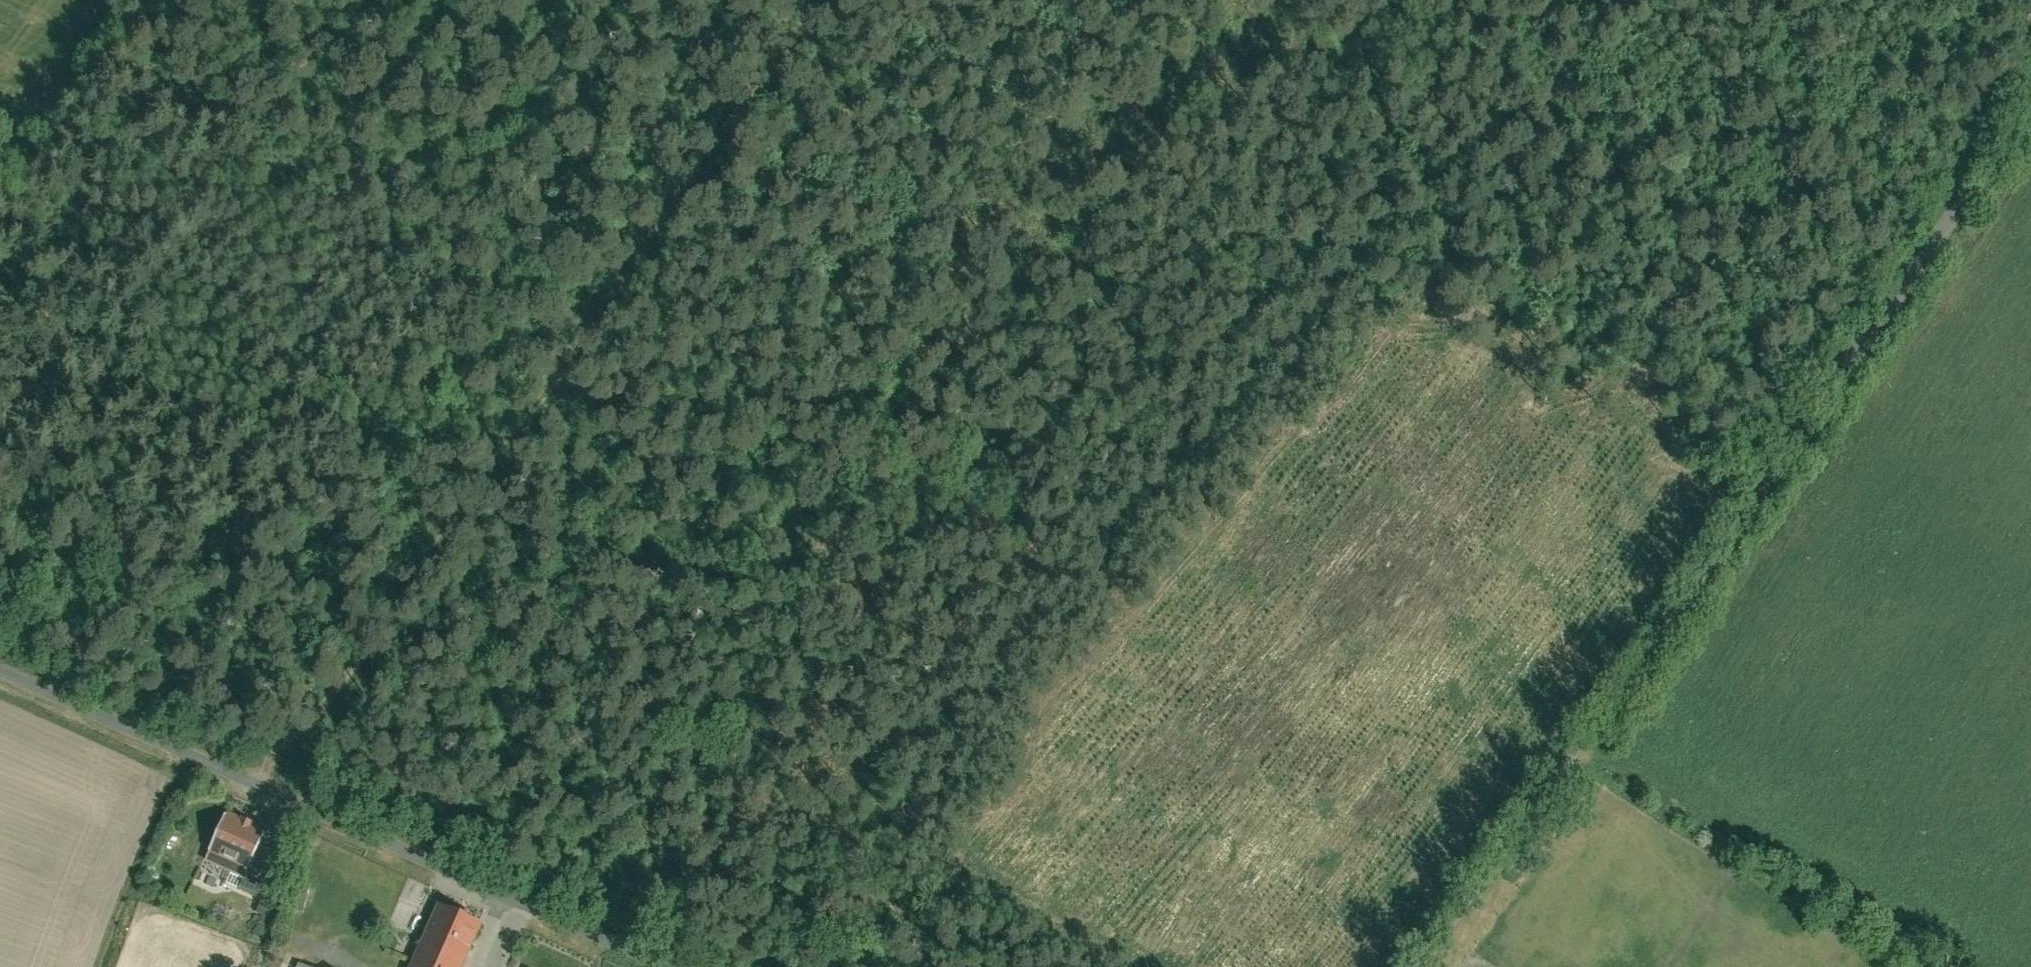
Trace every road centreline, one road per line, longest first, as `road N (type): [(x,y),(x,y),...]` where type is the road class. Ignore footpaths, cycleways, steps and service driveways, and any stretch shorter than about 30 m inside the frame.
road 1 (residential): [(2030,31),(1400,966)]
road 2 (residential): [(710,966),(0,652)]

